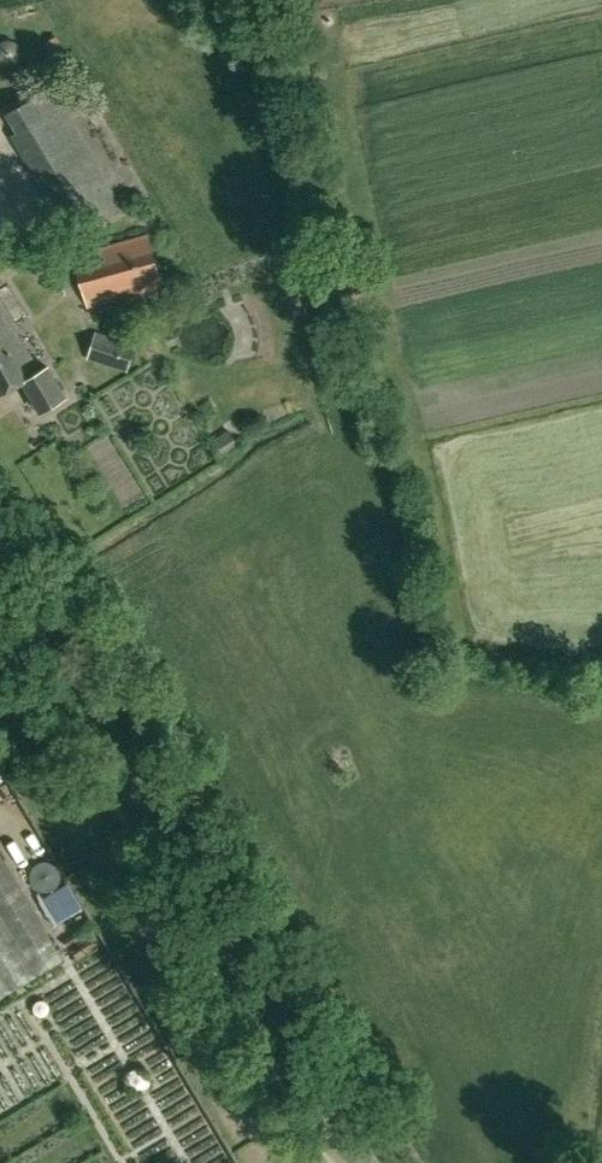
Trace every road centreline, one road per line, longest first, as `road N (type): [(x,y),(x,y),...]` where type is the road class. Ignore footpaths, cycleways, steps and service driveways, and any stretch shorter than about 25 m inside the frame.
road 1 (unclassified): [(365,1162),(0,548)]

